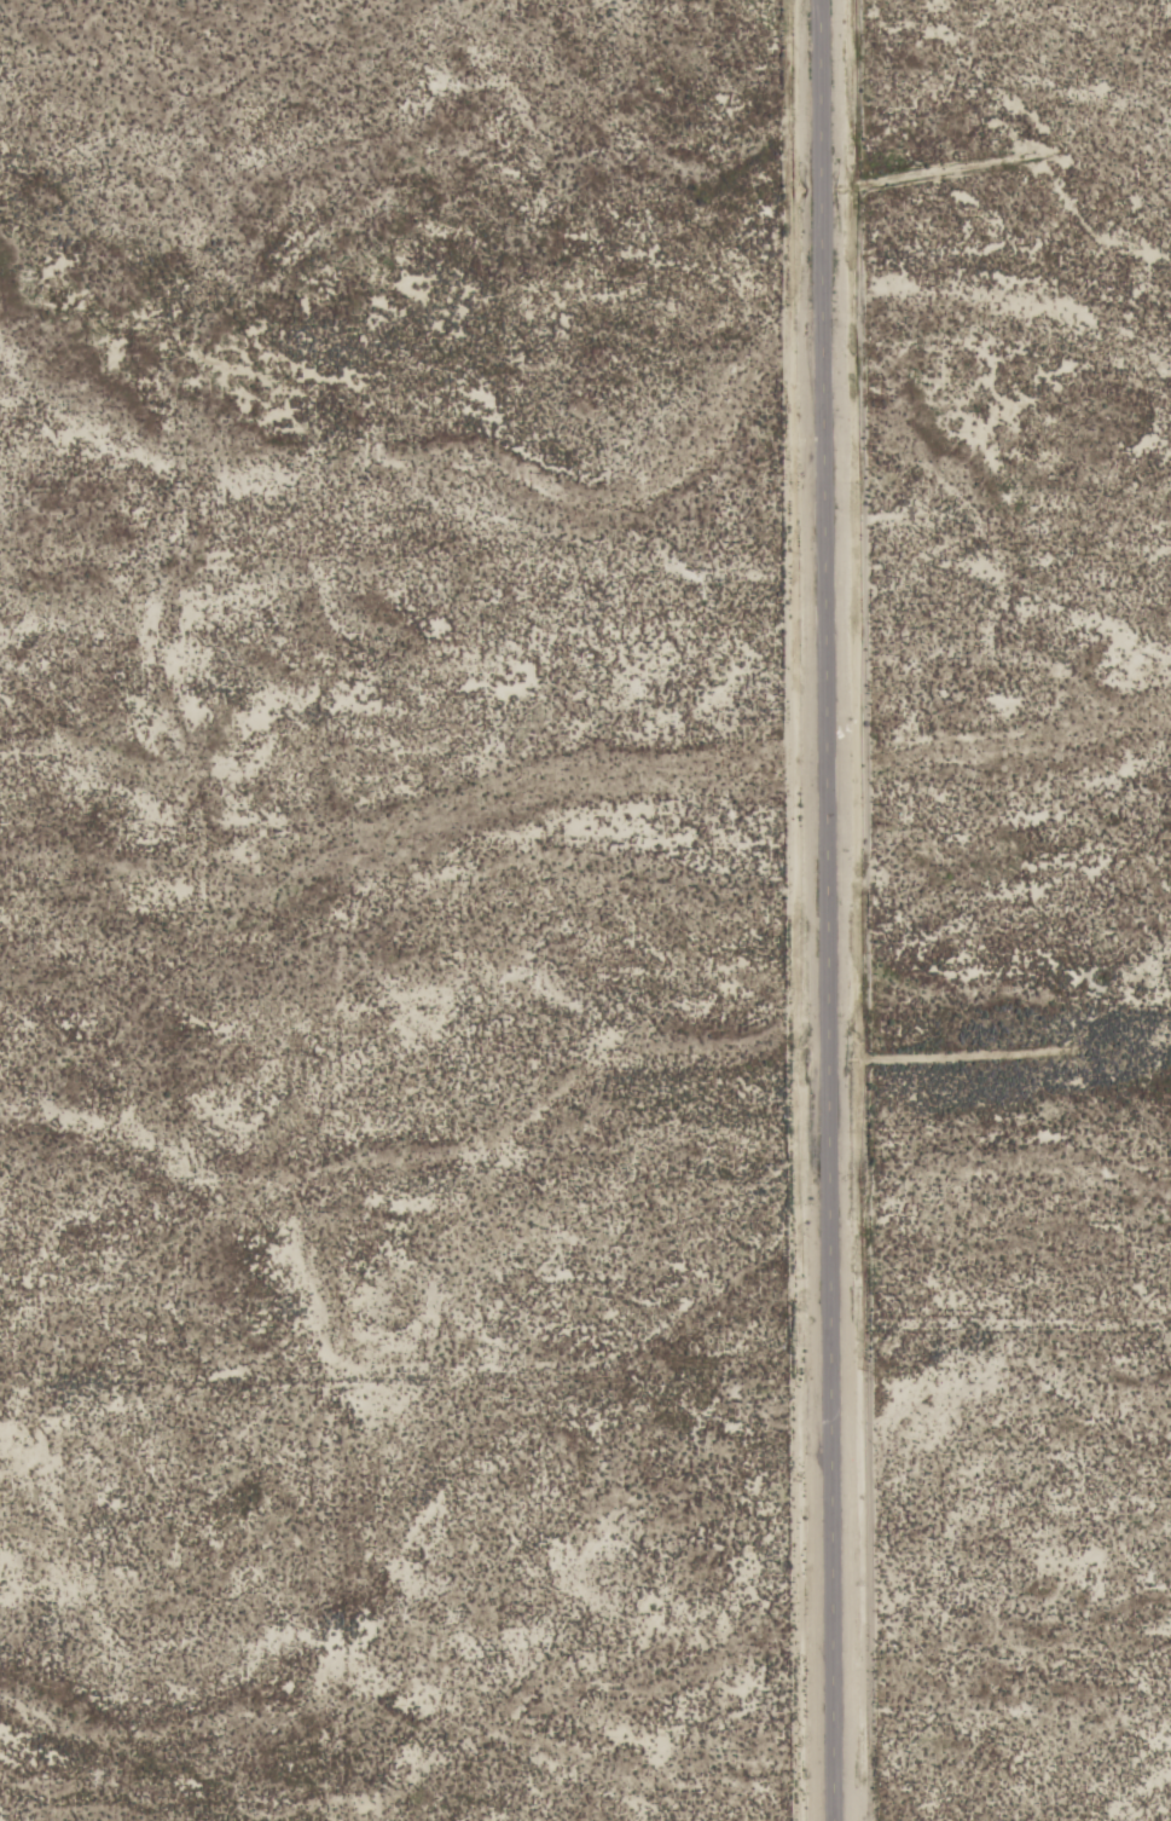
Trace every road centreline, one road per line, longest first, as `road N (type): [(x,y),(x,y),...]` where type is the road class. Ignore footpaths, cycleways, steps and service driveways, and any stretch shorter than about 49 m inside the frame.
road 1 (tertiary): [(819,0),(834,1820)]

